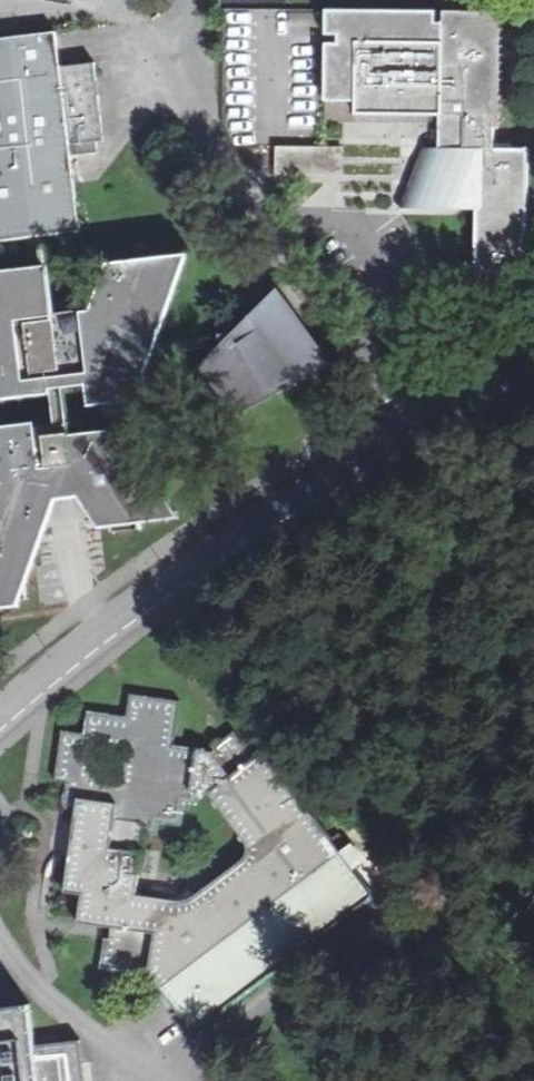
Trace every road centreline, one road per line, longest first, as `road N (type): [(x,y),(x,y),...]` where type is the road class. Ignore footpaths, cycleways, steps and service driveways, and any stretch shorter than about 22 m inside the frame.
road 1 (tertiary): [(0,723),(413,426),(533,373)]

